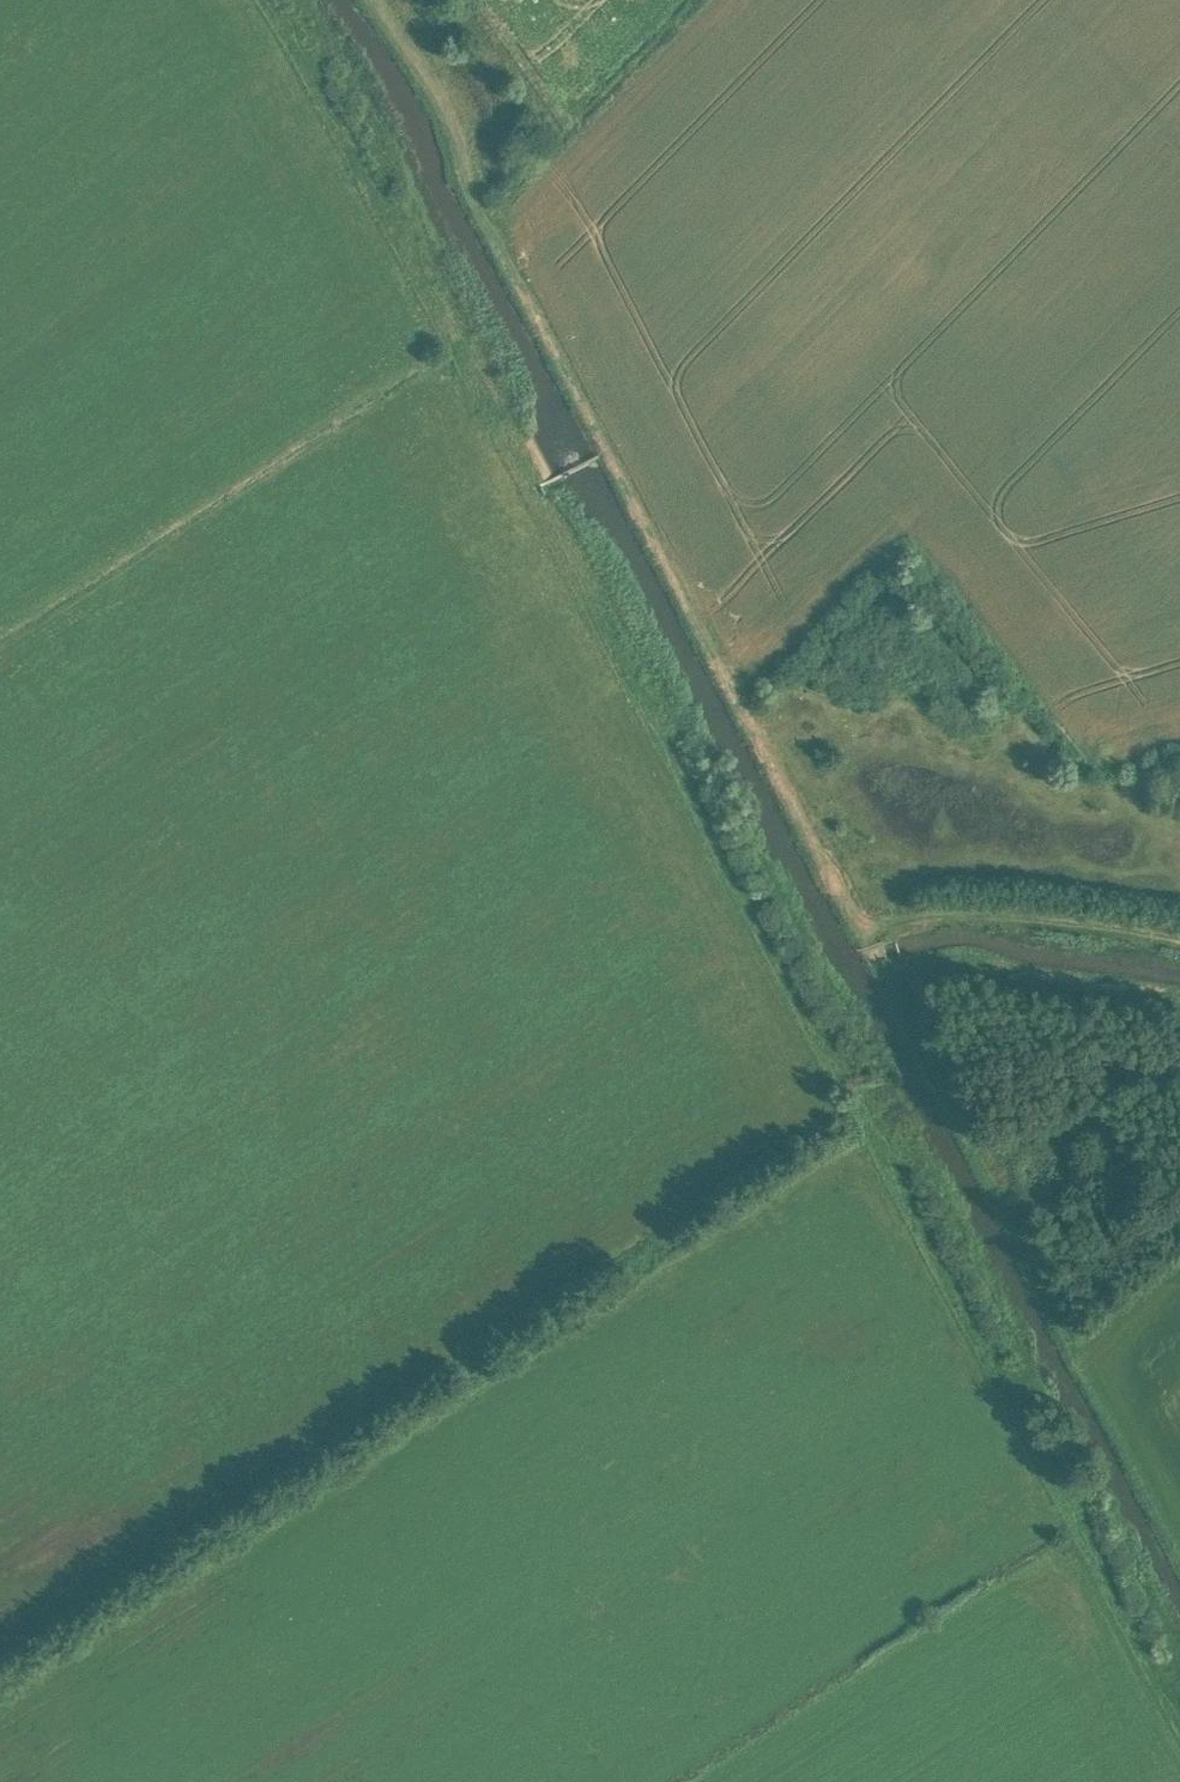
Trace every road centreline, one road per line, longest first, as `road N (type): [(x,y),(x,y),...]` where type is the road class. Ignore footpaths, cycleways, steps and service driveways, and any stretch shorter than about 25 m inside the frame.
road 1 (track): [(1179,944),(948,921),(874,938),(482,220),(448,110),(379,0)]

